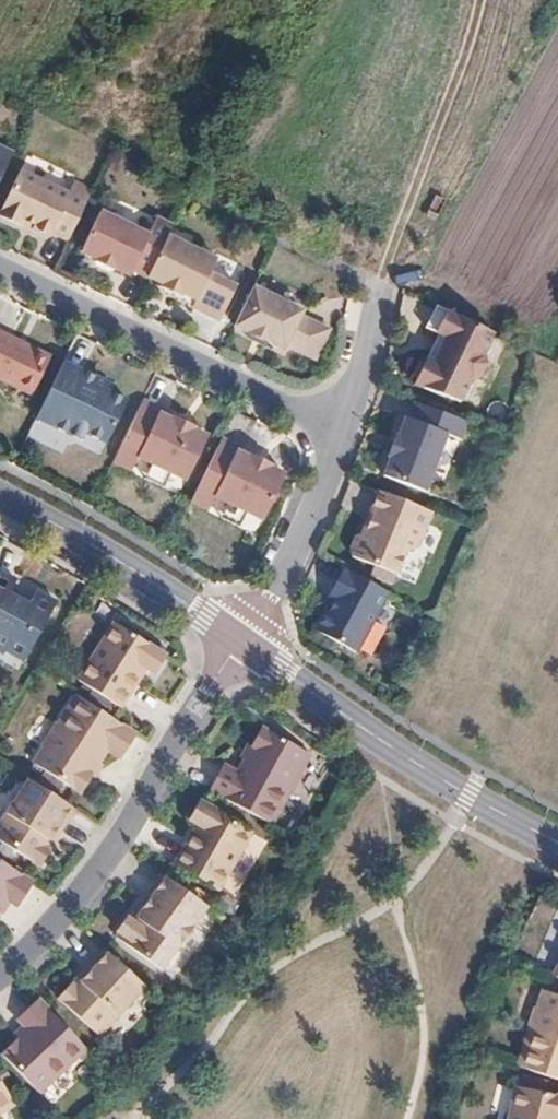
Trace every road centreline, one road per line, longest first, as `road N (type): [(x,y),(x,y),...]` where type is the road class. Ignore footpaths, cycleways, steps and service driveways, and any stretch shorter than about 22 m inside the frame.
road 1 (residential): [(0,966),(74,893),(124,826),(238,633)]
road 2 (residential): [(177,165),(212,209),(364,278),(373,294),(360,363),(336,430)]
road 3 (residential): [(238,633),(470,788),(557,834)]
road 4 (residential): [(0,266),(336,430)]
road 5 (track): [(373,294),(399,237),(445,0)]
road 6 (residential): [(0,489),(238,633)]
road 7 (residential): [(336,430),(305,529),(238,633)]

